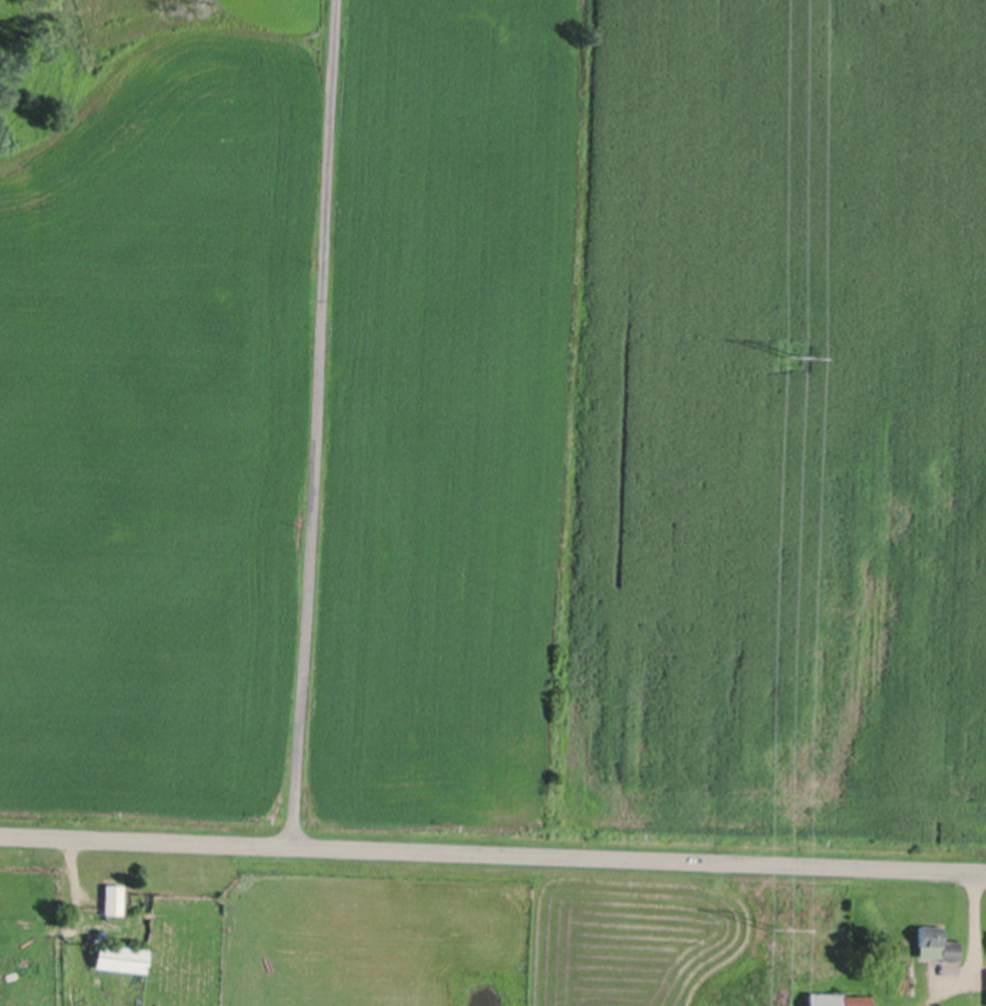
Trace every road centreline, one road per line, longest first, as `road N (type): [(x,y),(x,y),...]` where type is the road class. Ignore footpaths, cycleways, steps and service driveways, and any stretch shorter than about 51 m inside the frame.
road 1 (residential): [(985,870),(0,833)]
road 2 (residential): [(294,845),(339,0)]

